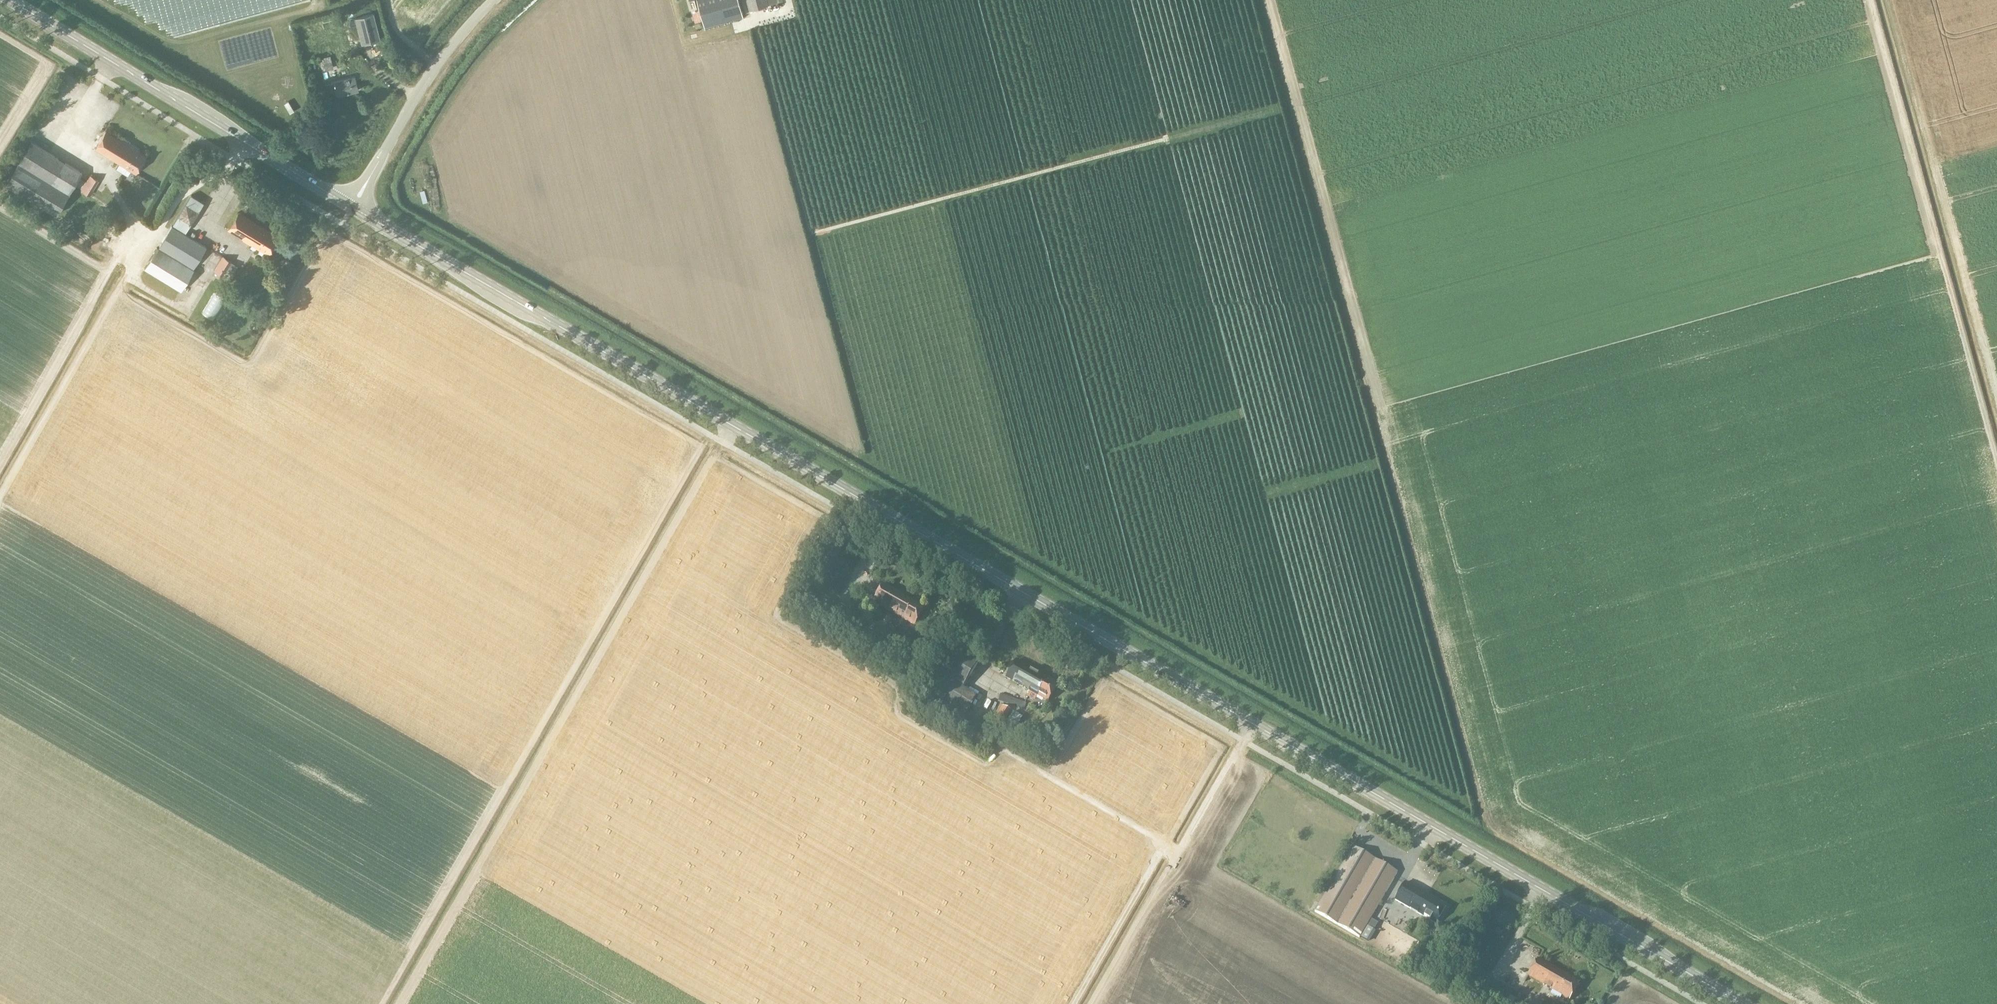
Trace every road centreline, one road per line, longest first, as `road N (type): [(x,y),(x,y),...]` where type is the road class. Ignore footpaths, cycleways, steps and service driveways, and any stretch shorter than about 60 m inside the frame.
road 1 (primary): [(1431,826),(358,211)]
road 2 (primary): [(347,204),(9,0)]
road 3 (primary): [(1743,1003),(1544,890)]
road 4 (unclassified): [(367,182),(431,74),(493,0)]
road 5 (primary): [(1544,890),(1431,826)]

